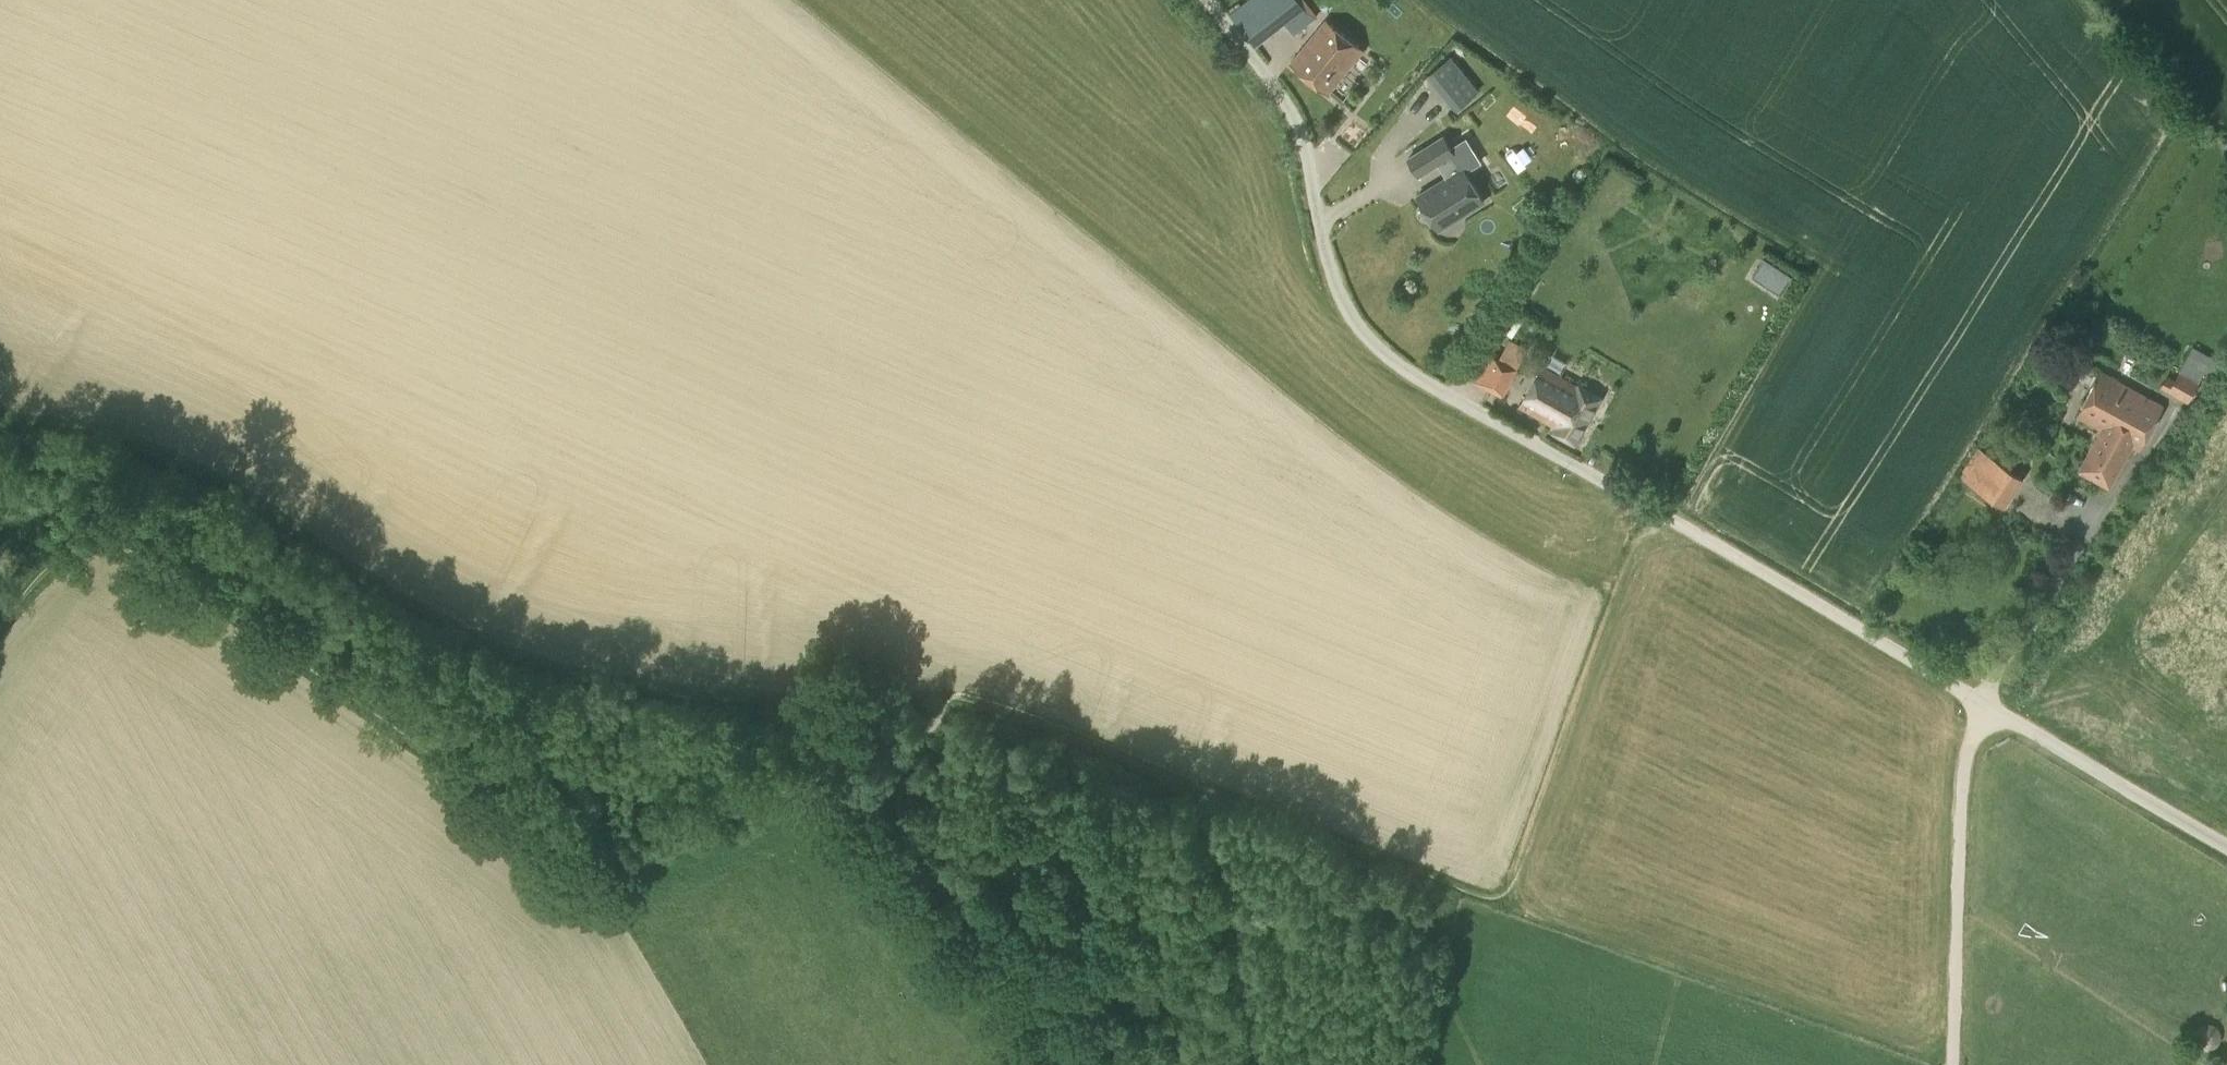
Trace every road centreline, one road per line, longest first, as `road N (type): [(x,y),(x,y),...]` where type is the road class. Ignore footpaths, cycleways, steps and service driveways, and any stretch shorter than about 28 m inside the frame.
road 1 (unclassified): [(2226,847),(1414,376),(1373,343),(1352,315),(1326,252),(1299,123),(1207,0)]
road 2 (track): [(1985,704),(1960,791),(1951,1064)]

